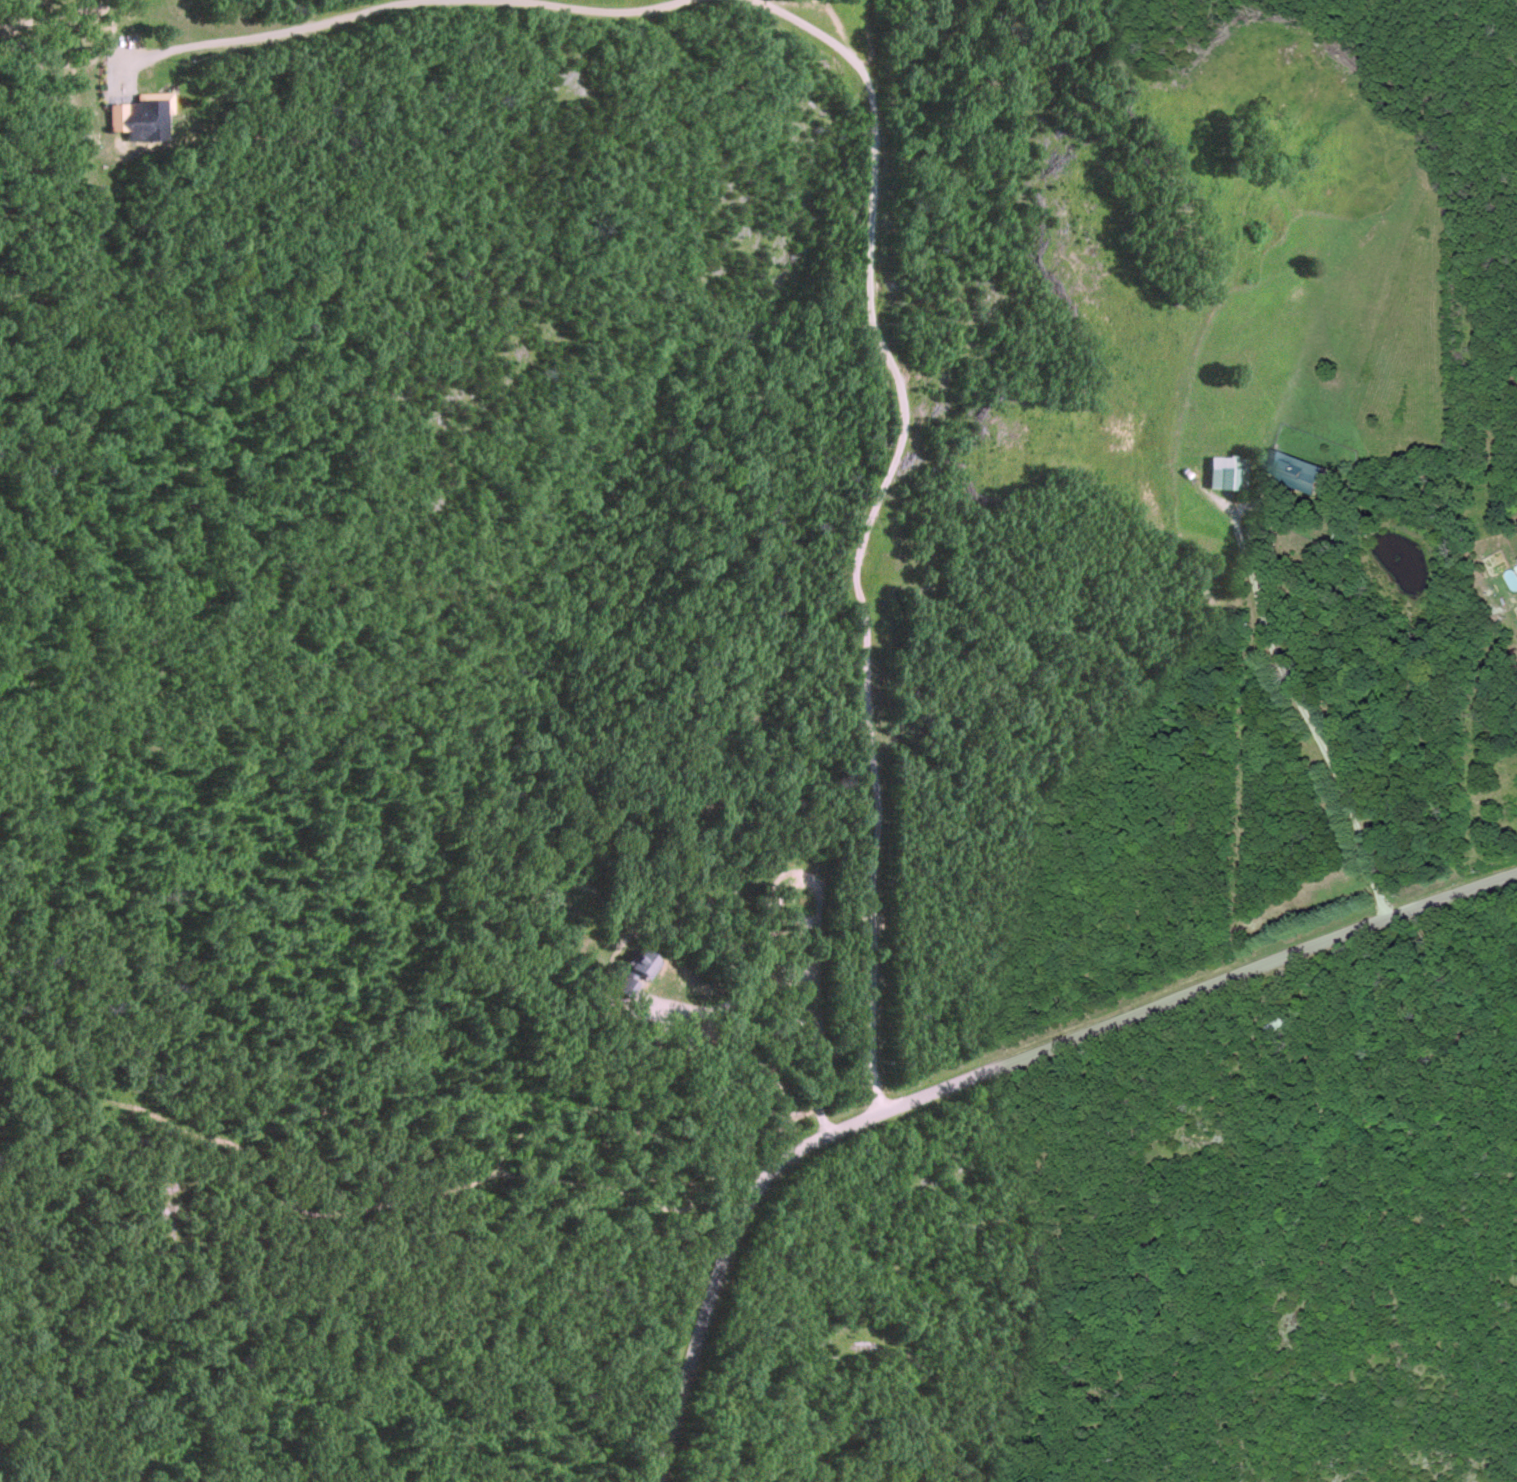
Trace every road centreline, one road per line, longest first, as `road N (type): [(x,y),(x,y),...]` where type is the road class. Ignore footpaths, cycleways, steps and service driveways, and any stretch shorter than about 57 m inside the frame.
road 1 (residential): [(1516,885),(929,1081),(779,1156),(647,1481)]

